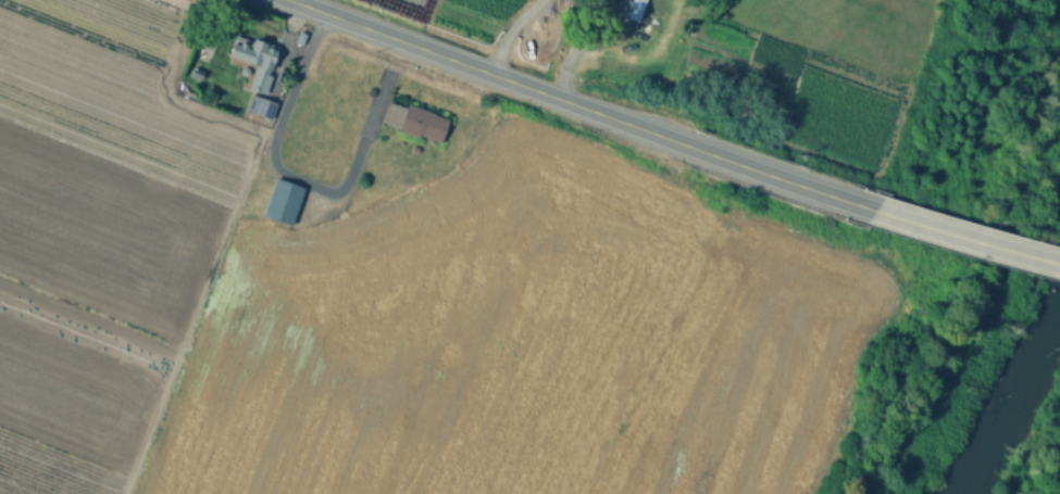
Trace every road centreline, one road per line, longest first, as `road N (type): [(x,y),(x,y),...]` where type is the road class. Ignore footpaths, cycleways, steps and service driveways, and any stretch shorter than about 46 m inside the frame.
road 1 (primary): [(872,210),(285,0)]
road 2 (primary): [(1059,264),(872,210)]

